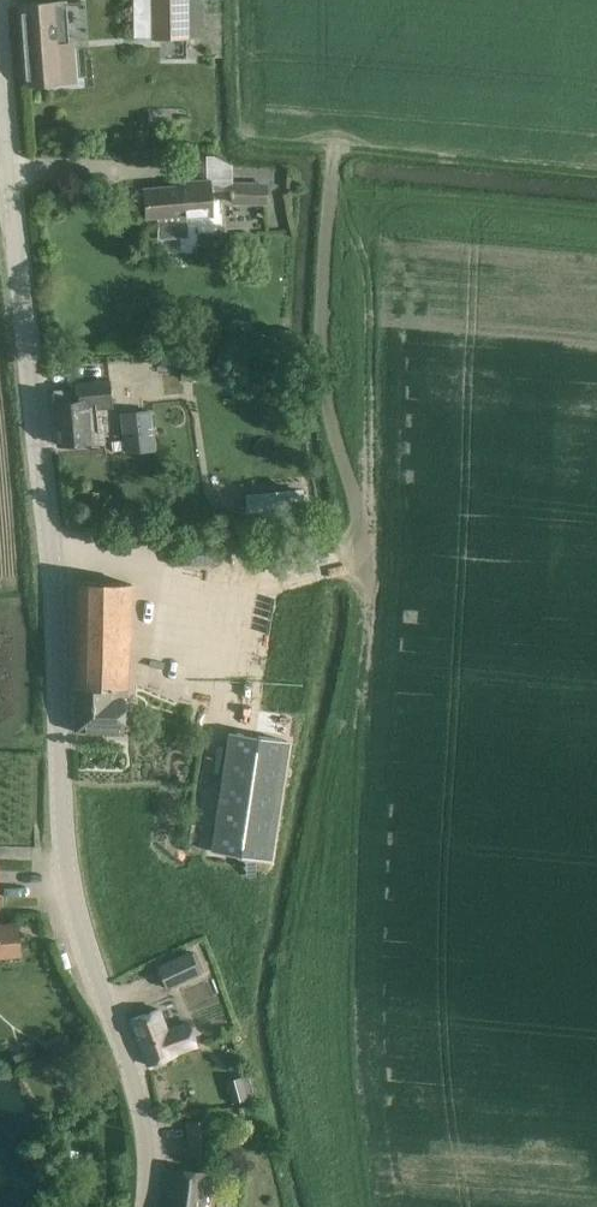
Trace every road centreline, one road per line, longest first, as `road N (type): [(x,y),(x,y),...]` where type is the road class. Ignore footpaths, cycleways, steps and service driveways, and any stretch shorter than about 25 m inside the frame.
road 1 (tertiary): [(145,1206),(136,1080),(70,921),(57,849),(53,591),(0,56)]

